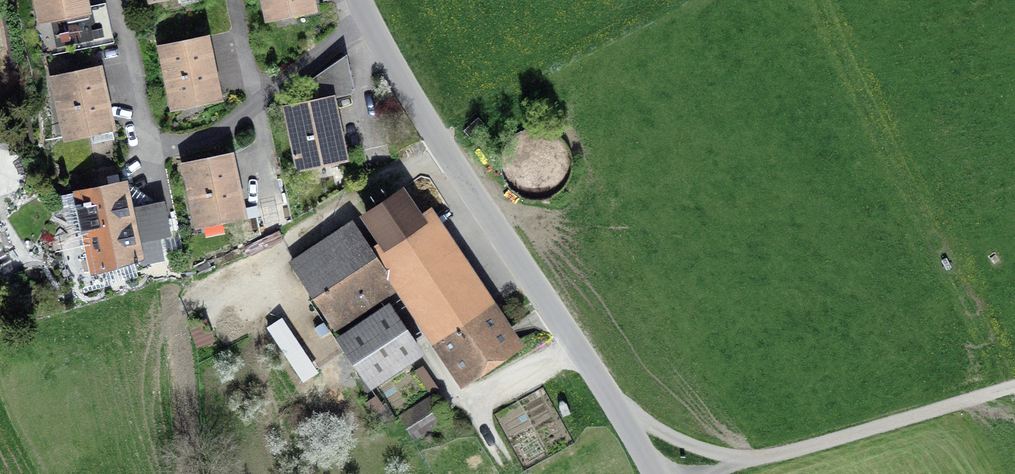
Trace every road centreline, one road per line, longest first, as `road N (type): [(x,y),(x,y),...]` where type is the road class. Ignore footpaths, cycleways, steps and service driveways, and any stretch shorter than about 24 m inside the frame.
road 1 (tertiary): [(657,473),(368,21)]
road 2 (residential): [(368,21),(232,123),(150,141),(120,0)]
road 3 (track): [(703,473),(1014,387)]
road 4 (track): [(612,402),(677,438),(742,461)]

